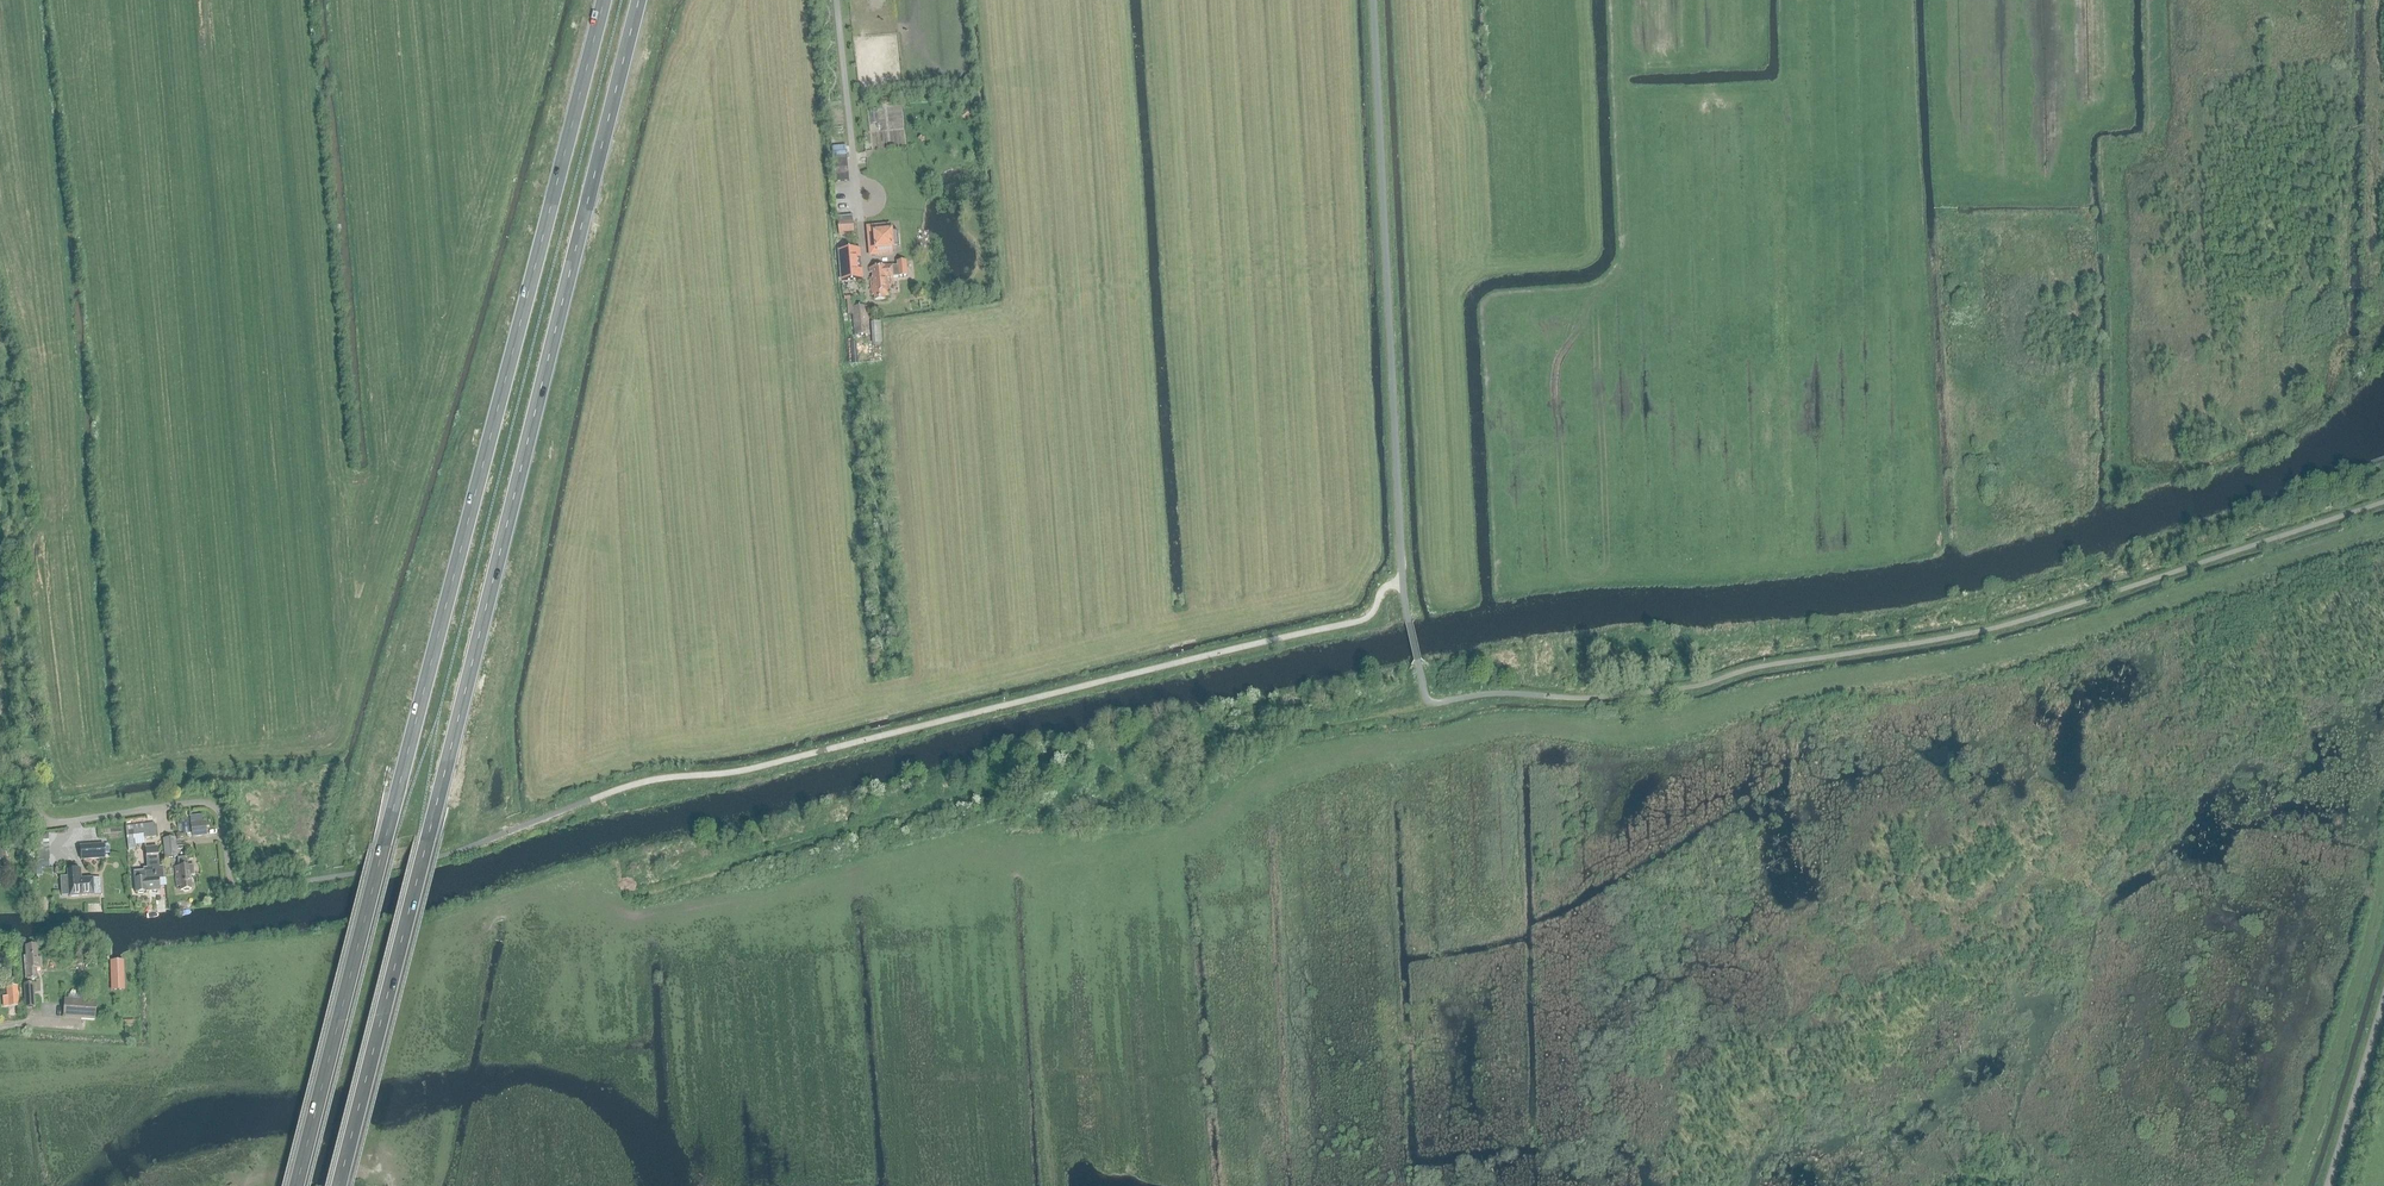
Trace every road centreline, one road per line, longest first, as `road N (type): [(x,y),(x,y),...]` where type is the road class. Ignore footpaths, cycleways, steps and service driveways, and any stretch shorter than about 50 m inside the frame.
road 1 (track): [(0,1079),(160,1059),(216,972),(427,928),(516,898),(562,890),(646,914),(898,860),(1179,843),(1290,775),(1371,752),(1514,731),(1670,725),(1849,677),(1972,660),(2383,526)]
road 2 (trunk): [(603,0),(296,1185)]
road 3 (trunk): [(338,1185),(639,0)]
road 4 (unclassified): [(589,800),(441,857),(244,890),(231,881),(214,804),(44,824),(28,760),(0,756)]
road 5 (track): [(2383,875),(2293,1185)]

